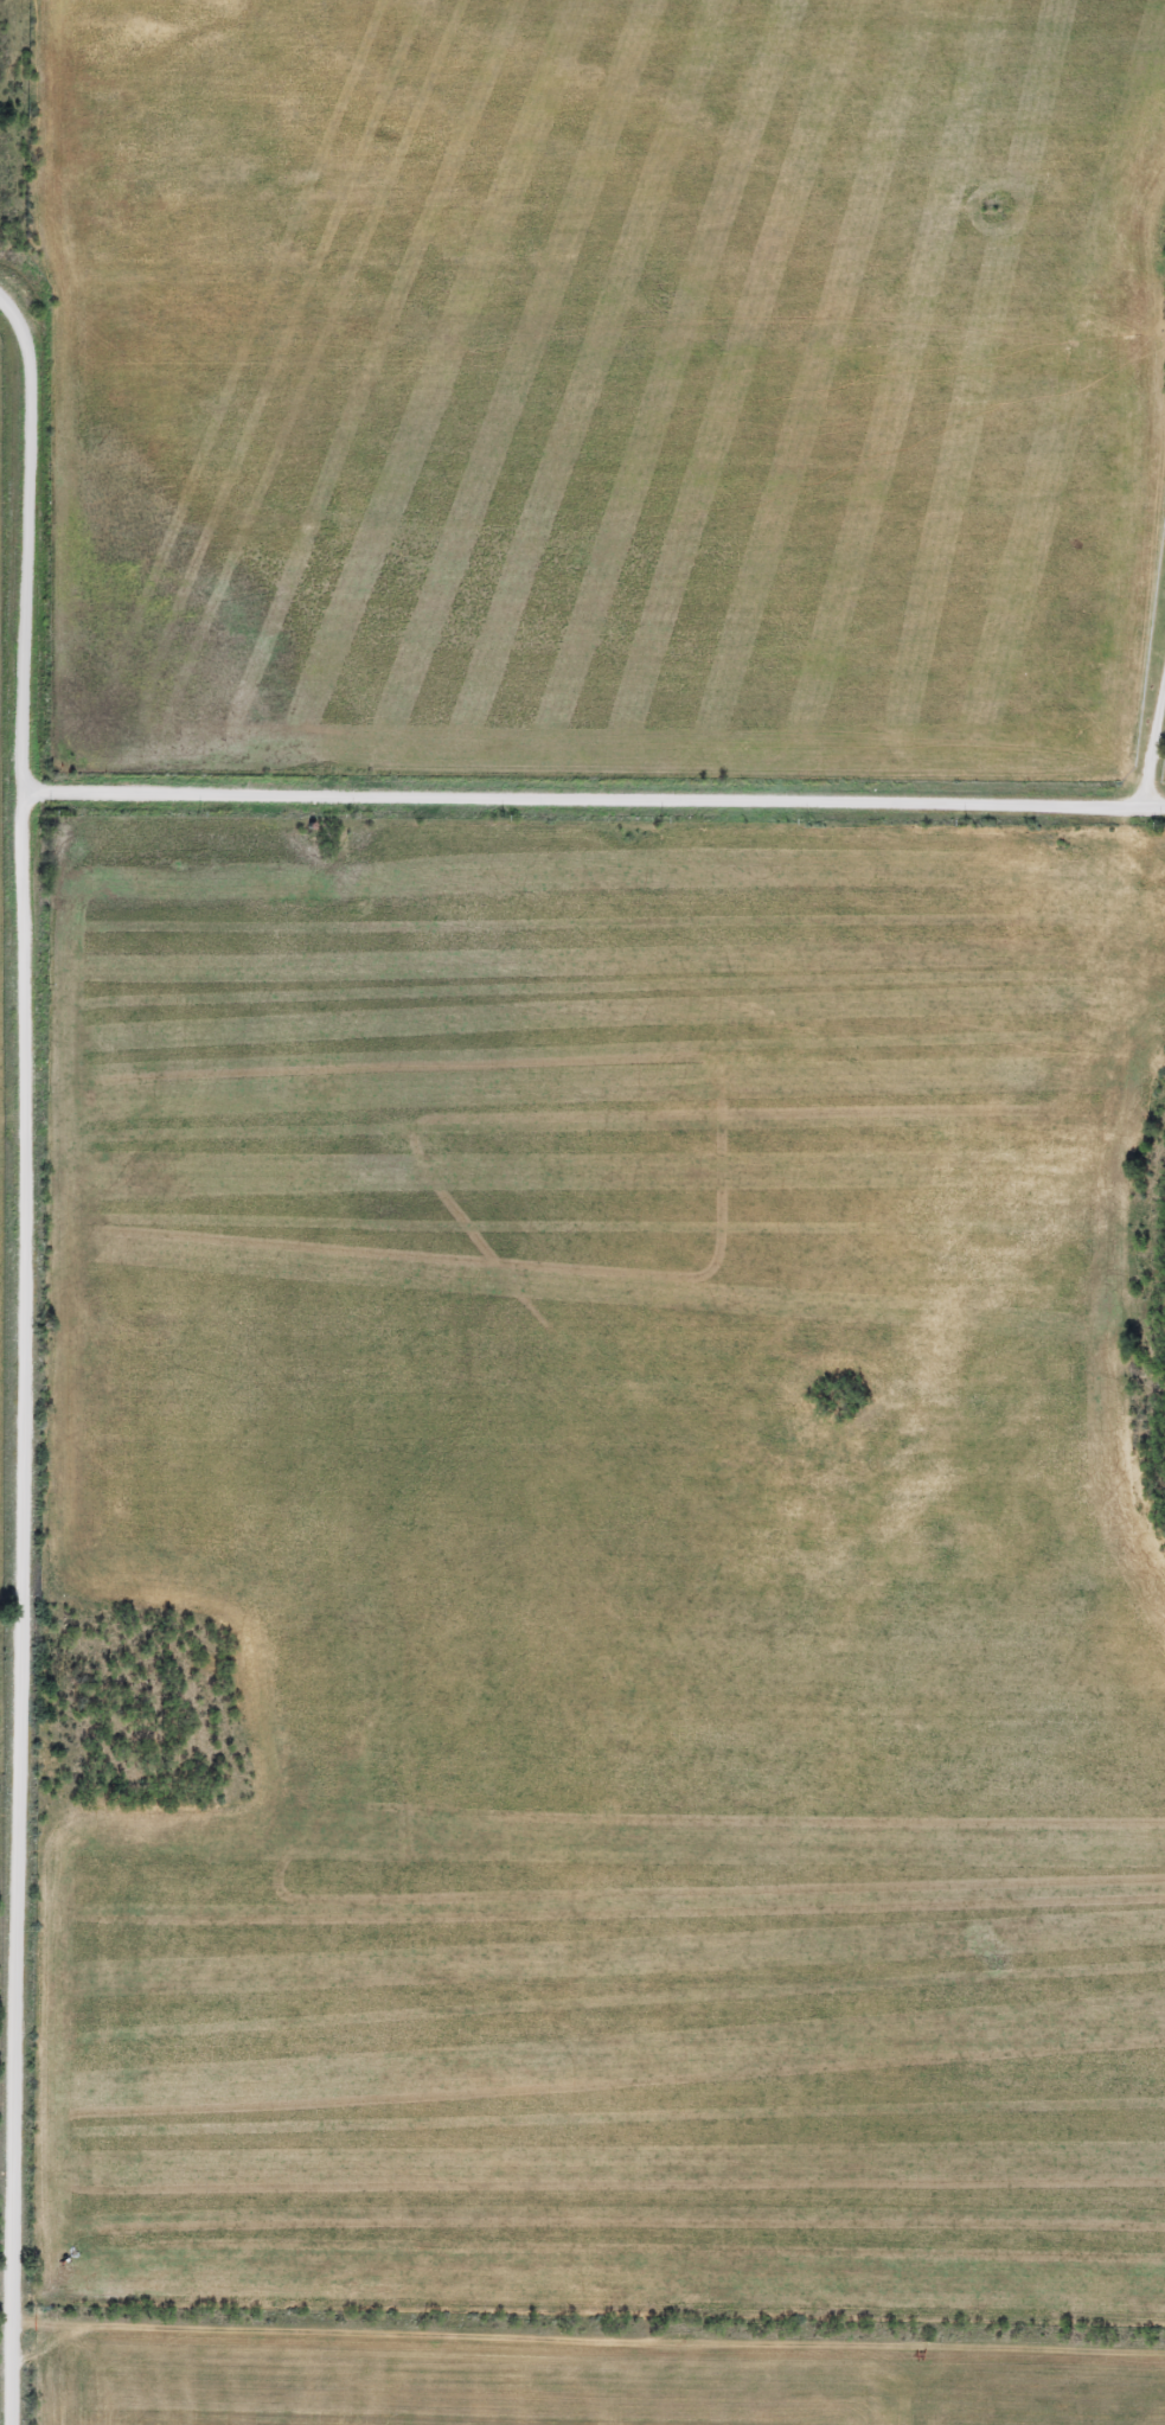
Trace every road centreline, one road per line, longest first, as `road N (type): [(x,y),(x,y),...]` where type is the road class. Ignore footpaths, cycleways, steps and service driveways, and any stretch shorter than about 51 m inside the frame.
road 1 (residential): [(17,2424),(27,357),(0,296)]
road 2 (residential): [(24,793),(1164,804)]

